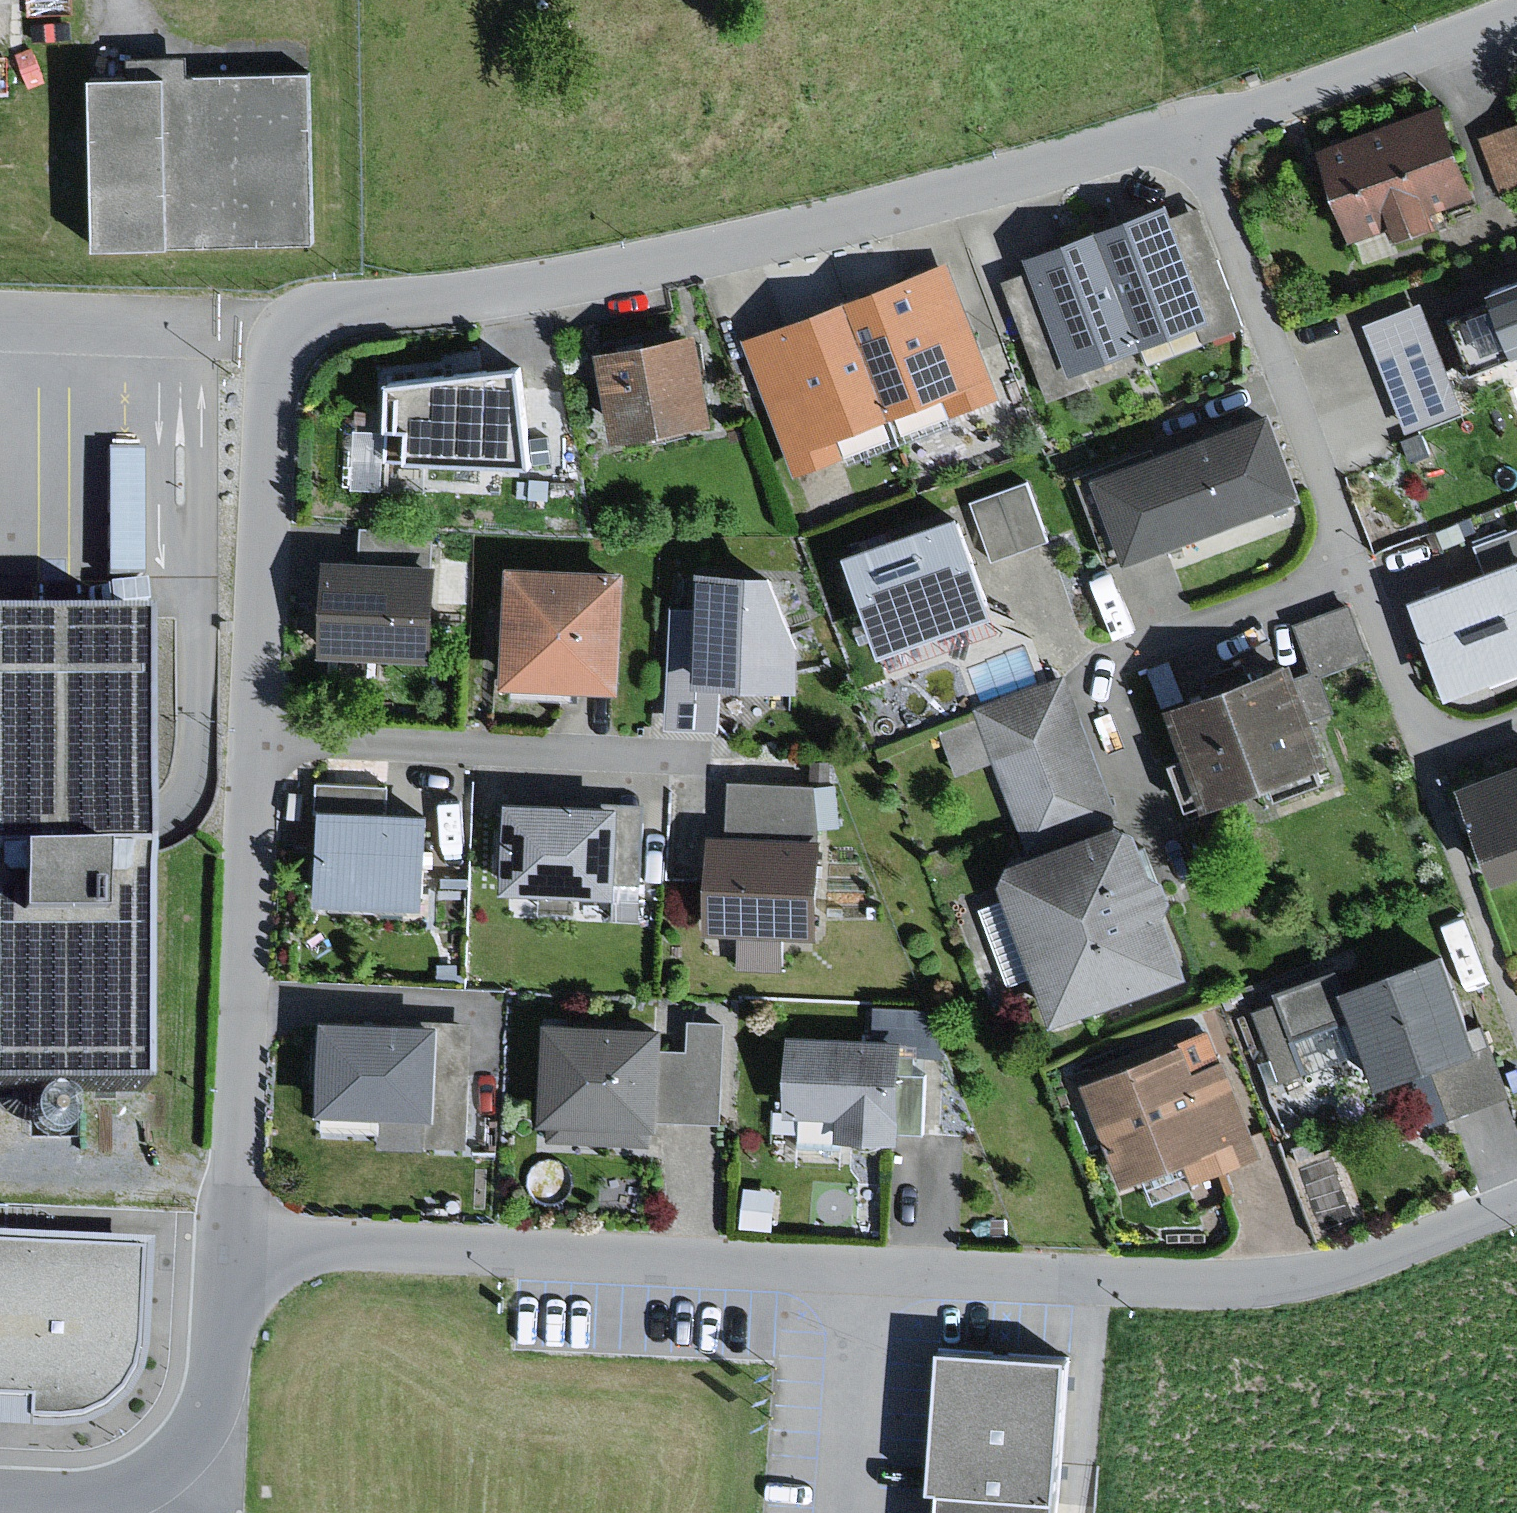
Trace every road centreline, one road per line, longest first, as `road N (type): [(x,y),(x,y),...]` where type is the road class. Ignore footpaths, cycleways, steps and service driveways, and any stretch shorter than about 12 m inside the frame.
road 1 (residential): [(1516,1201),(1367,1262),(1289,1281),(1217,1286),(234,1236)]
road 2 (residential): [(1516,1),(1191,118),(879,210),(579,274),(292,312)]
road 3 (residential): [(292,312),(271,345),(234,1236)]
road 4 (residential): [(234,1236),(210,1414),(174,1466),(115,1496),(0,1500)]
road 5 (residential): [(292,312),(0,306)]

